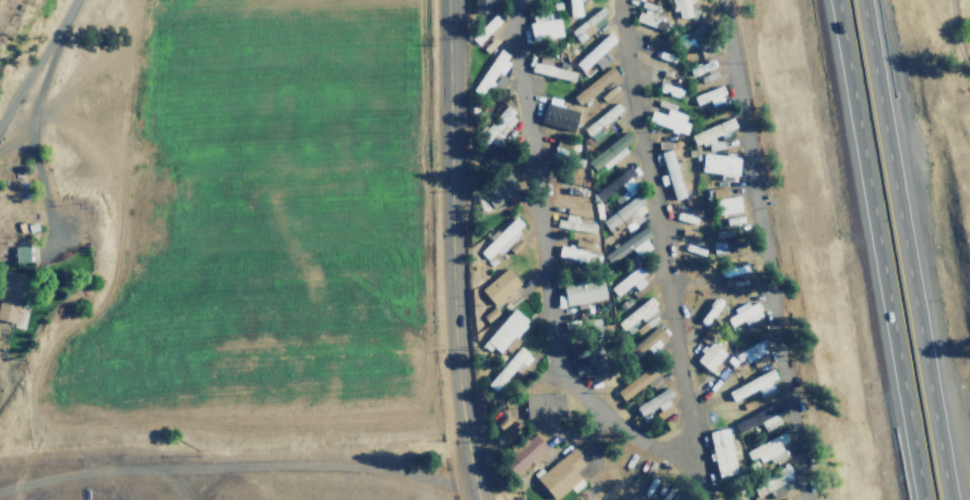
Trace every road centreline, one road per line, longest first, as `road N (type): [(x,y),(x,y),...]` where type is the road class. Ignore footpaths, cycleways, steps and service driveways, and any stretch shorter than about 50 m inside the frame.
road 1 (residential): [(519,0),(515,29),(564,371),(614,427),(698,465)]
road 2 (residential): [(618,0),(706,499)]
road 3 (motorway): [(834,0),(921,499)]
road 4 (motorway): [(948,499),(864,0)]
road 5 (residential): [(804,499),(723,0)]
road 6 (tertiary): [(450,0),(460,383),(479,499)]

